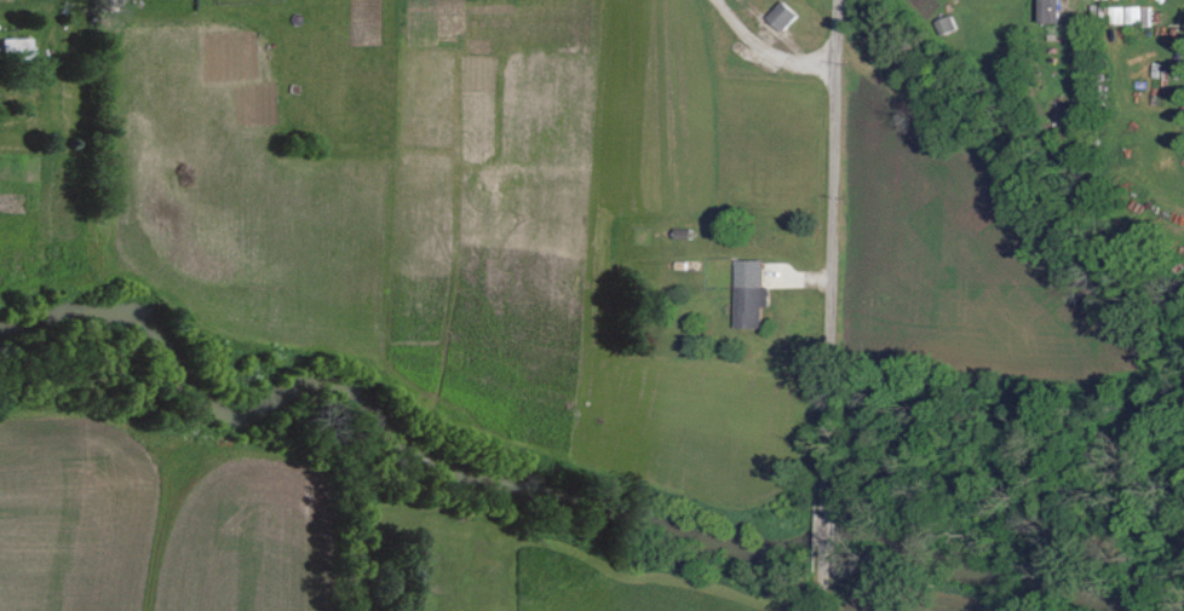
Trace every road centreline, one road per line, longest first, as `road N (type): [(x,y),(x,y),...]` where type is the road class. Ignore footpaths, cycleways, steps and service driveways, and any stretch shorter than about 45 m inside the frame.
road 1 (residential): [(840,0),(835,518)]

